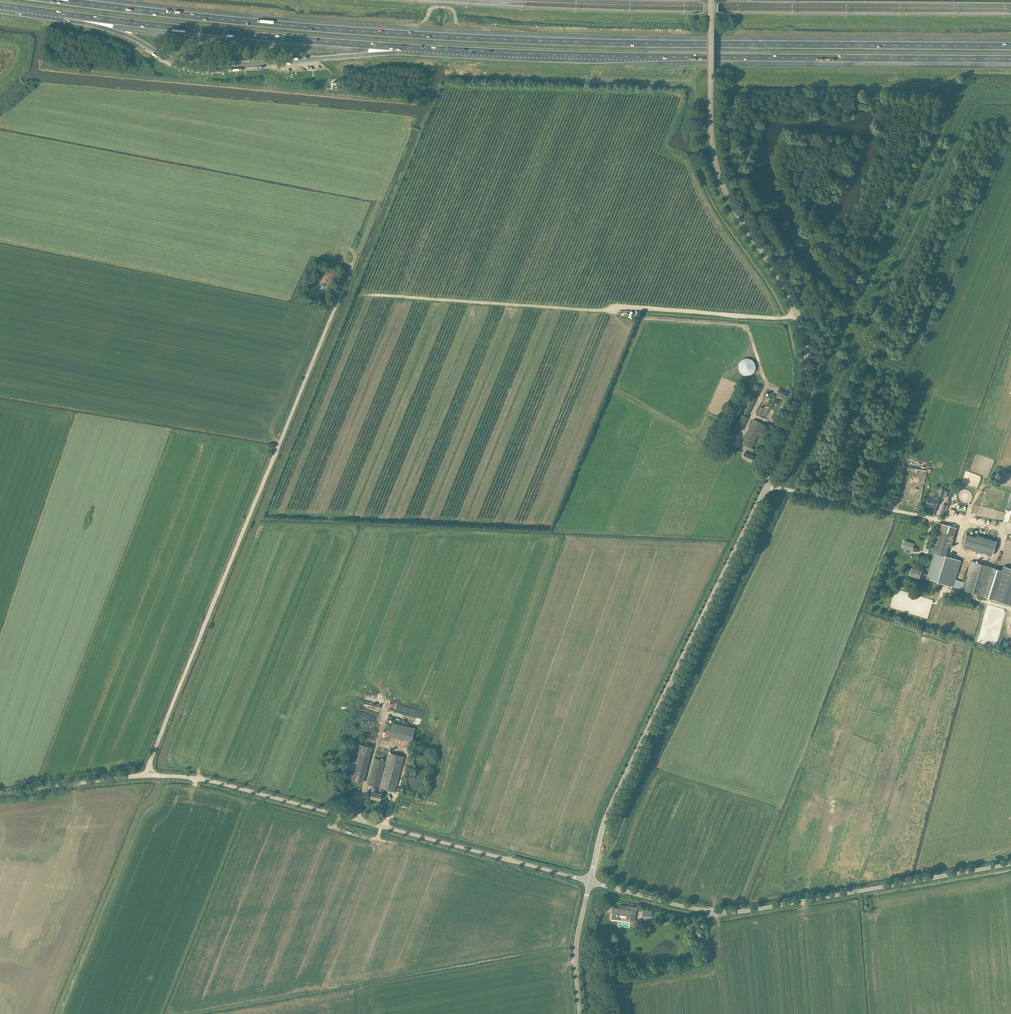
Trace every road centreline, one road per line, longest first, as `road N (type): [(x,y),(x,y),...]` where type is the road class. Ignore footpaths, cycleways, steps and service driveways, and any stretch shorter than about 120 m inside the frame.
road 1 (motorway): [(1010,46),(487,39),(55,0)]
road 2 (unclassified): [(590,882),(612,803),(806,386),(796,312),(732,206),(714,157),(711,0)]
road 3 (track): [(148,775),(378,202)]
road 4 (unclassified): [(0,794),(137,775),(195,778),(590,882)]
road 5 (motorway): [(426,48),(1010,60)]
road 6 (track): [(784,318),(357,294)]
road 7 (unclassified): [(590,882),(720,912),(1010,866)]
road 8 (motorway): [(62,14),(426,48)]
road 9 (track): [(644,319),(746,326),(767,386),(739,441)]
road 10 (track): [(1010,532),(787,490)]

